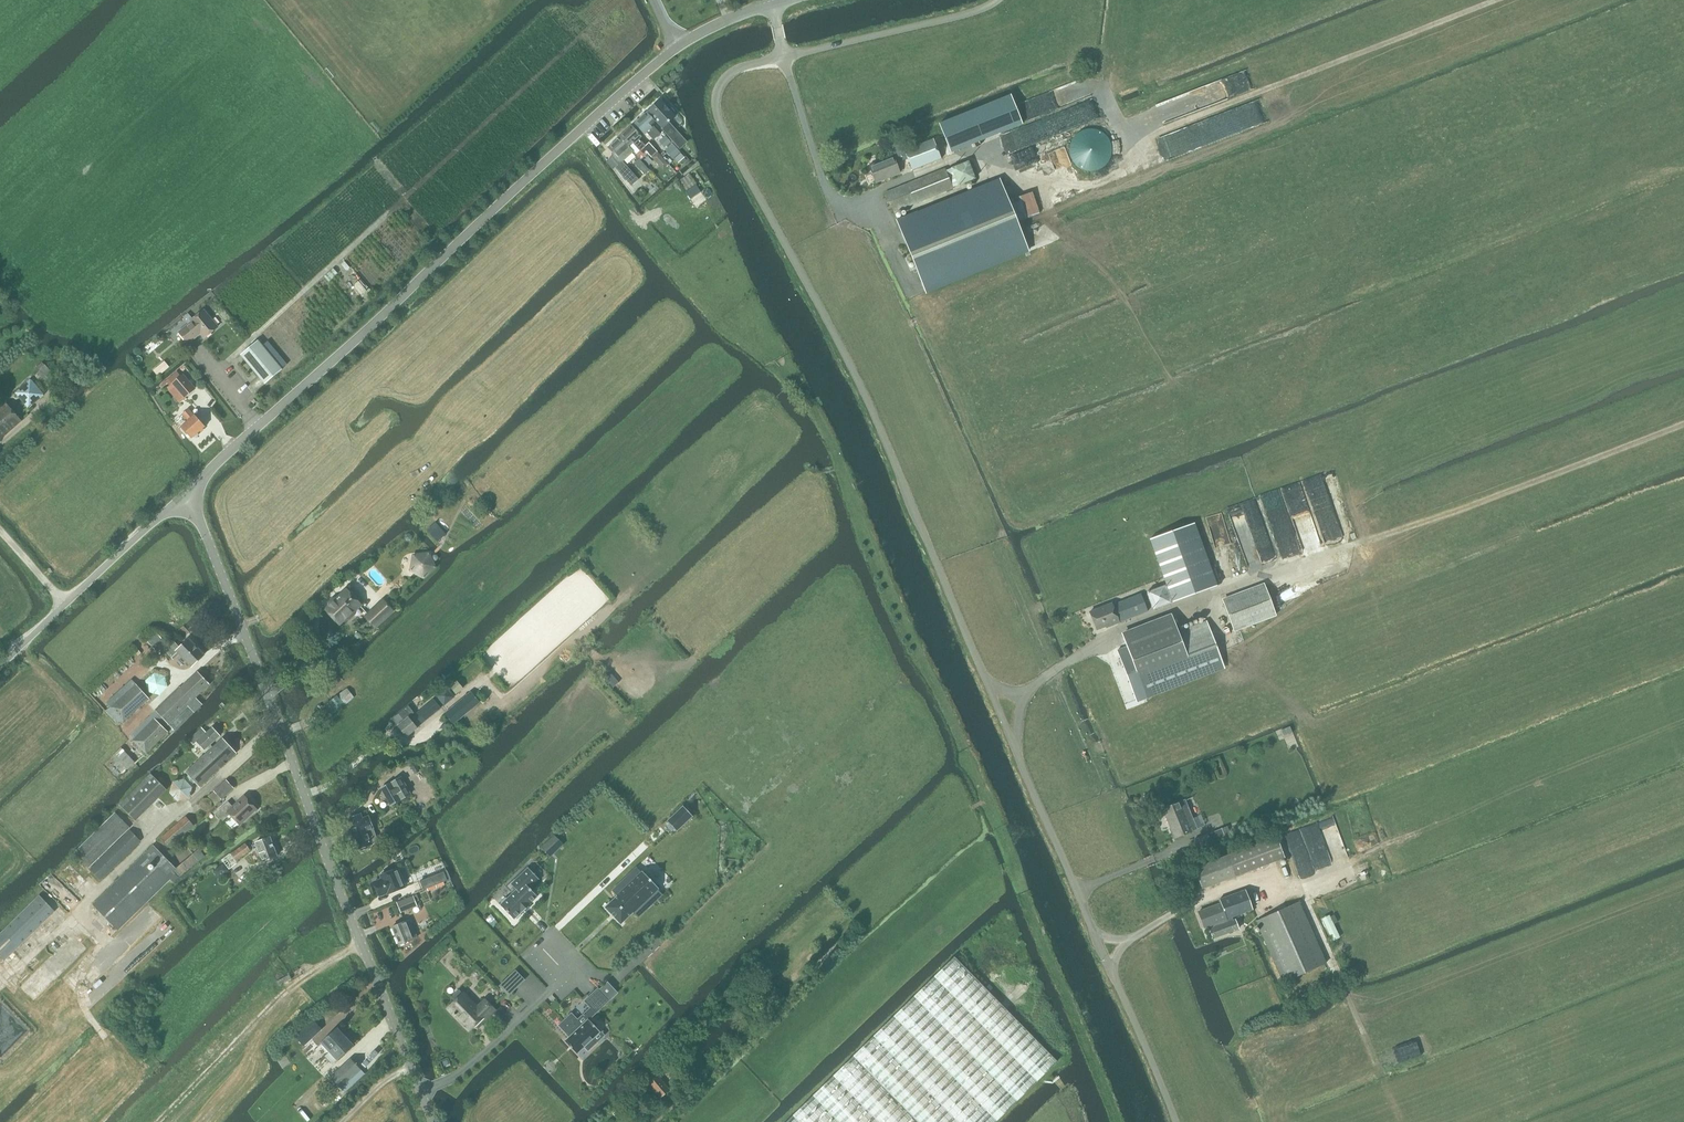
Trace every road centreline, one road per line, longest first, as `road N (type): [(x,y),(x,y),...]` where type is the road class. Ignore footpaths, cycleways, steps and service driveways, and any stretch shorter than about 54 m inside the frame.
road 1 (unclassified): [(1176,1121),(857,376),(719,119),(726,78),(783,56)]
road 2 (residential): [(187,493),(613,100),(677,48),(771,4)]
road 3 (unclassified): [(433,1121),(187,493)]
road 4 (track): [(904,179),(973,152),(988,167),(1098,183),(1133,139),(1492,0)]
road 5 (track): [(1278,569),(1683,426)]
road 6 (track): [(155,1121),(278,1000),(364,942)]
road 7 (track): [(187,1022),(280,897),(330,853)]
road 8 (residential): [(783,56),(998,0)]
road 9 (unclassified): [(65,603),(187,493)]

